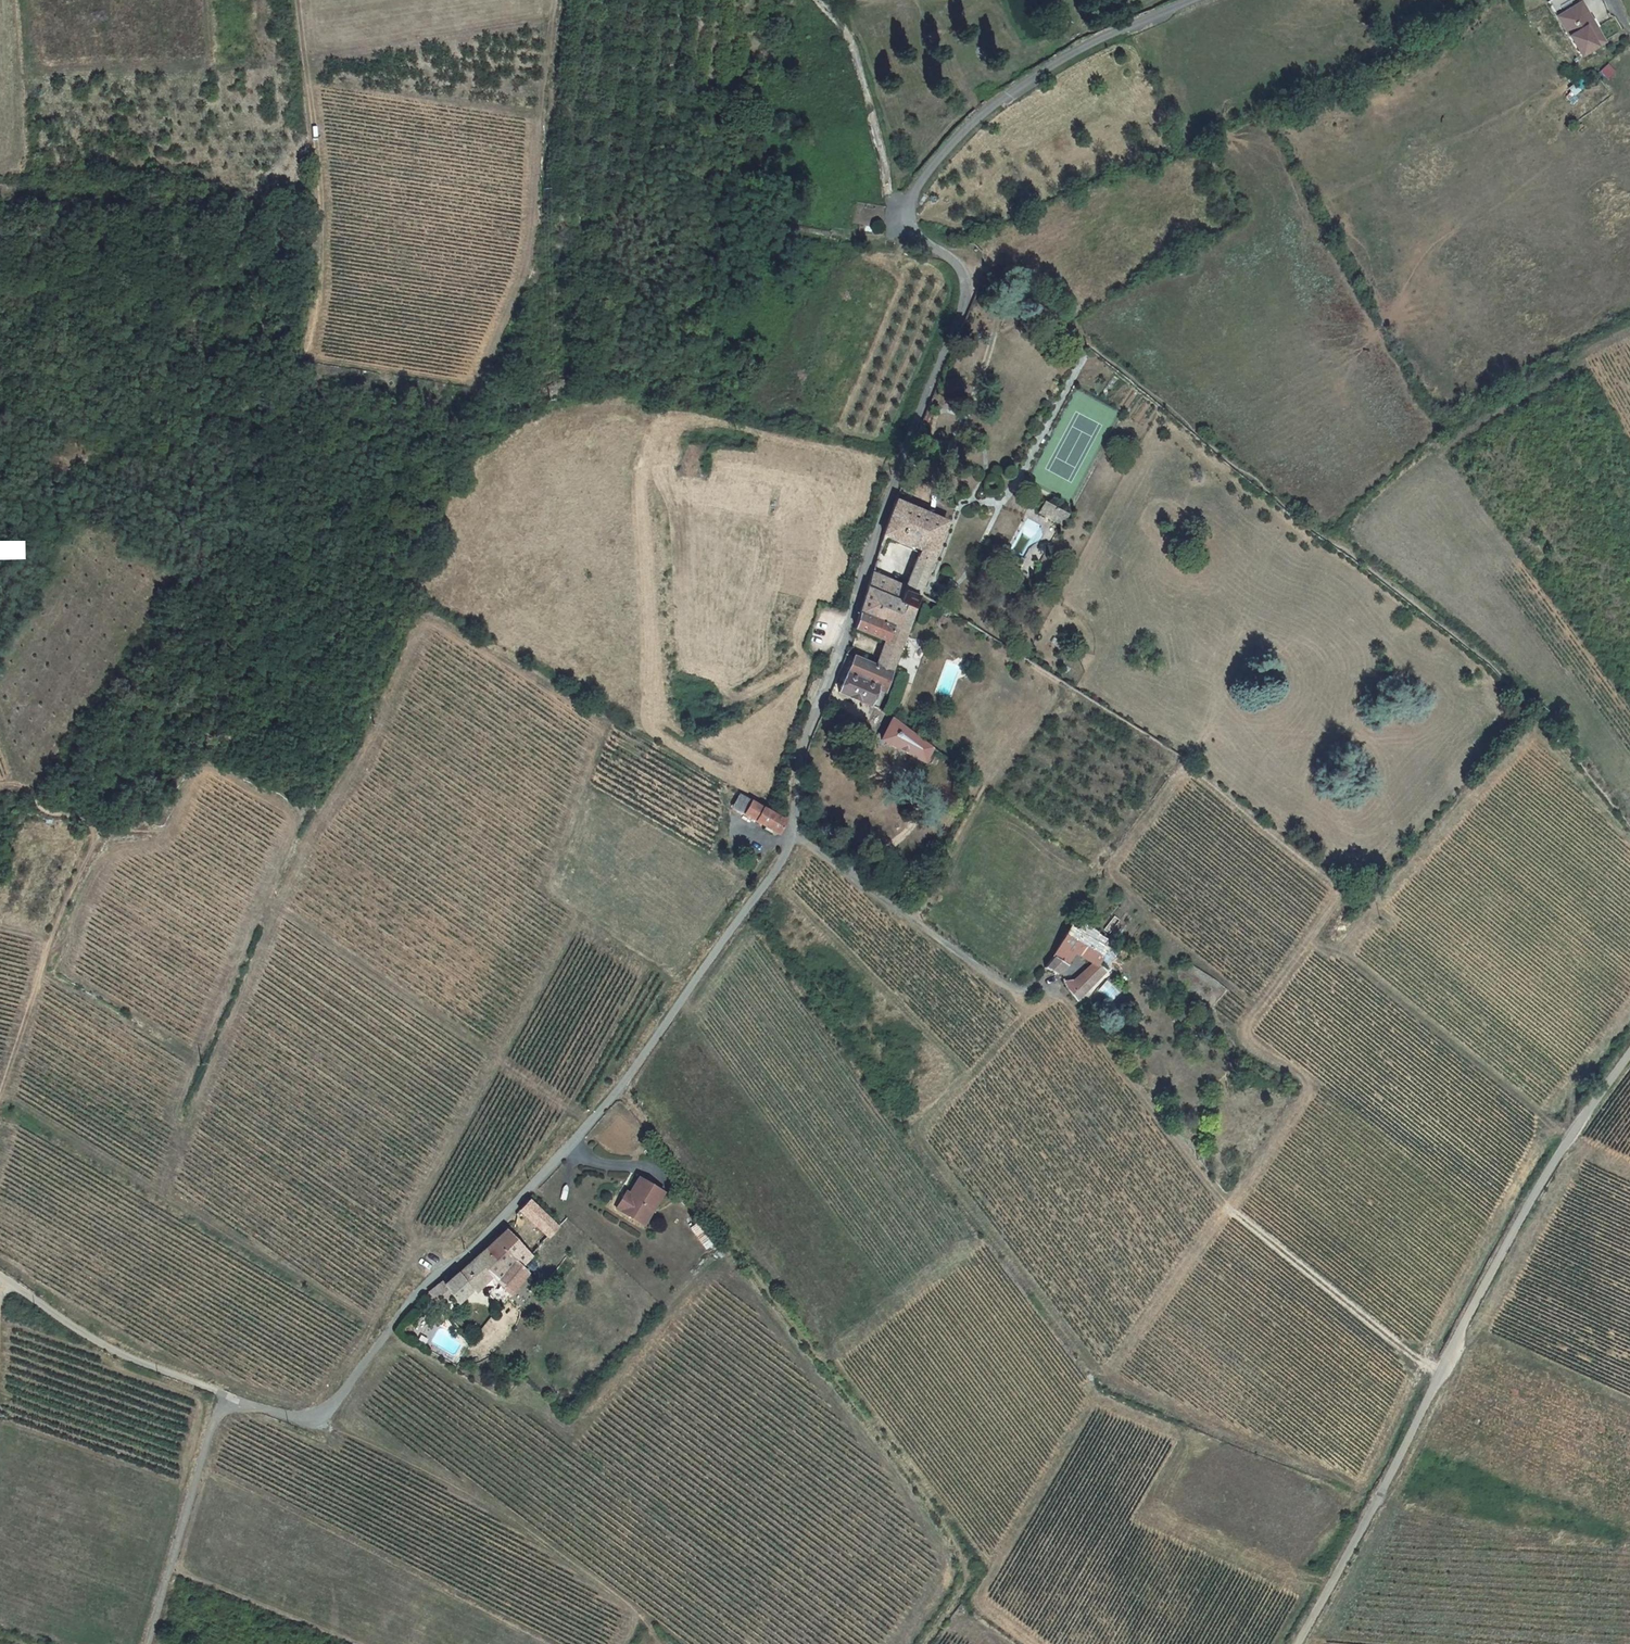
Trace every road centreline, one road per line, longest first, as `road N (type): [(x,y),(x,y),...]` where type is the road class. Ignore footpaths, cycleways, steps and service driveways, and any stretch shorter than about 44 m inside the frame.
road 1 (unclassified): [(233,1403),(308,1416),(342,1393),(416,1295),(484,1237),(619,1089),(781,859),(794,834),(810,723),(963,306),(961,270),(902,225),(901,210),(972,122),(1005,97),(1113,32),(1189,0)]
road 2 (unclassified): [(1297,1643),(1383,1492),(1483,1285),(1558,1152),(1629,1051)]
road 3 (track): [(619,1089),(960,1553),(964,1589),(924,1643)]
road 4 (track): [(1440,1373),(1229,1209)]
road 5 (unclassified): [(0,1276),(115,1351),(233,1403)]
road 6 (unclassified): [(233,1403),(217,1414),(147,1643)]

